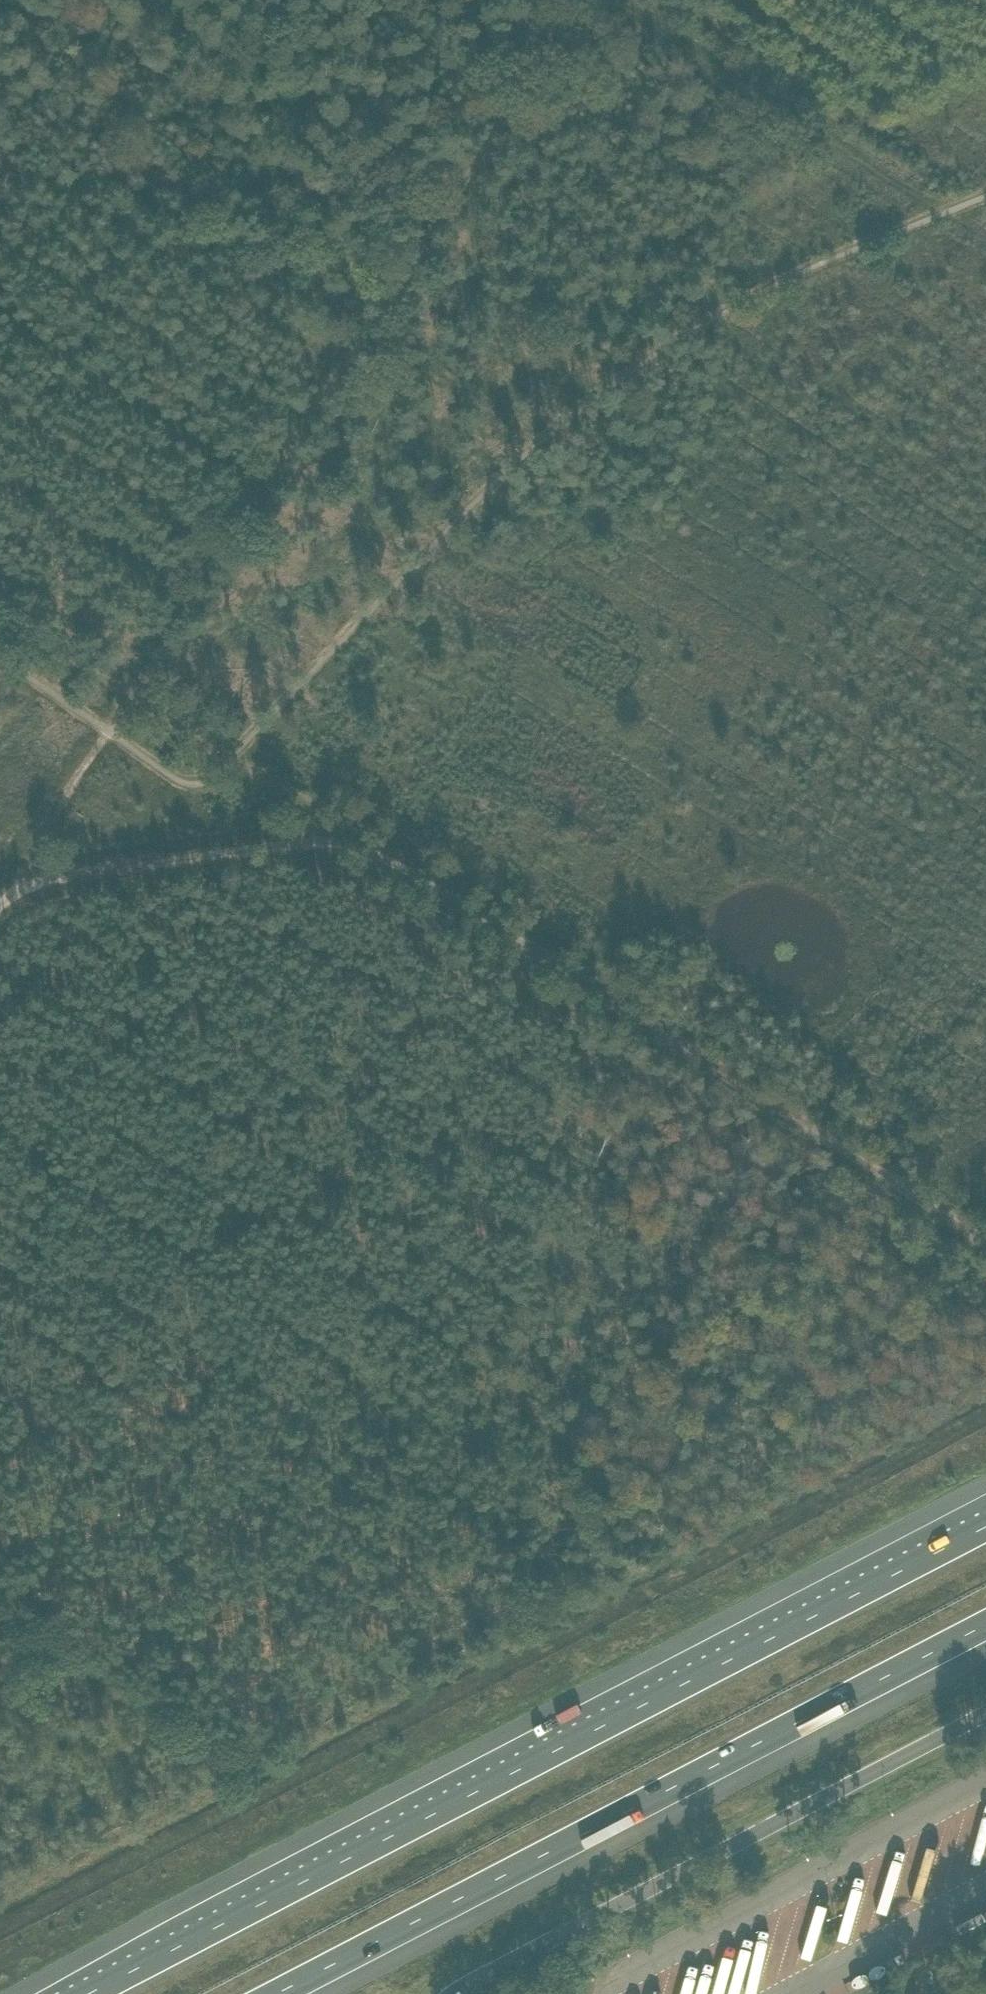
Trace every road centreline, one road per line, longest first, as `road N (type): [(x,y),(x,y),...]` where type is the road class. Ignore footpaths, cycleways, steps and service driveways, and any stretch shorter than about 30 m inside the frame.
road 1 (track): [(13,884),(349,835),(985,1234)]
road 2 (motorway): [(985,1526),(86,1993)]
road 3 (track): [(582,0),(113,732)]
road 4 (motorway): [(277,1993),(985,1625)]
road 5 (track): [(985,244),(610,0)]
road 6 (track): [(113,732),(13,884)]

